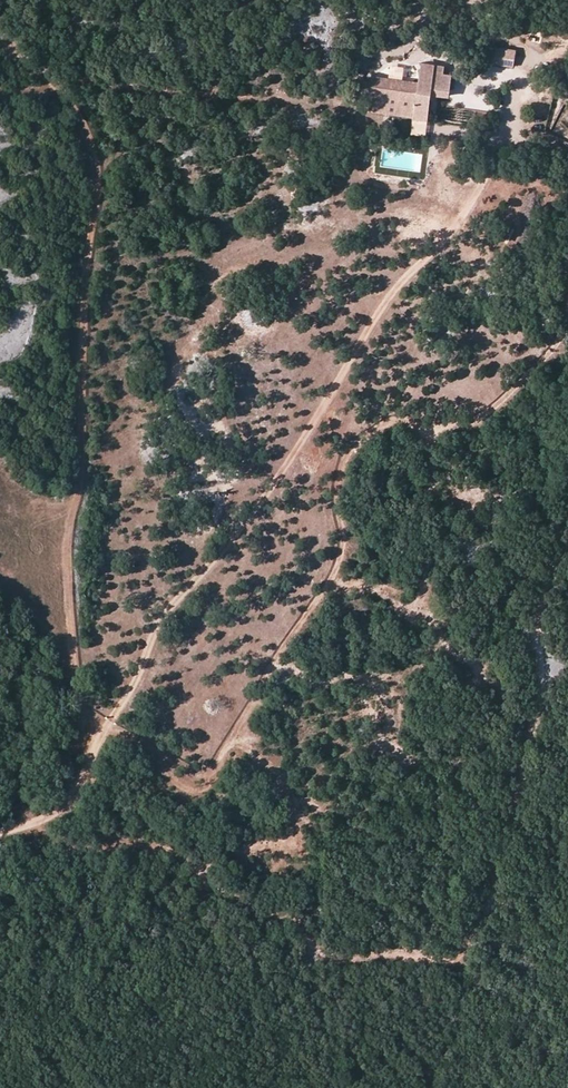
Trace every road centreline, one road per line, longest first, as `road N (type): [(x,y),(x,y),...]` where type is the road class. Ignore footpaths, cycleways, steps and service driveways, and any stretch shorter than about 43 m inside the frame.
road 1 (track): [(509,111),(446,248),(423,262),(374,326),(259,512),(155,626),(140,679),(66,813),(0,831)]
road 2 (track): [(95,761),(71,605),(99,161),(54,85)]
road 3 (track): [(342,114),(273,99),(54,85)]

